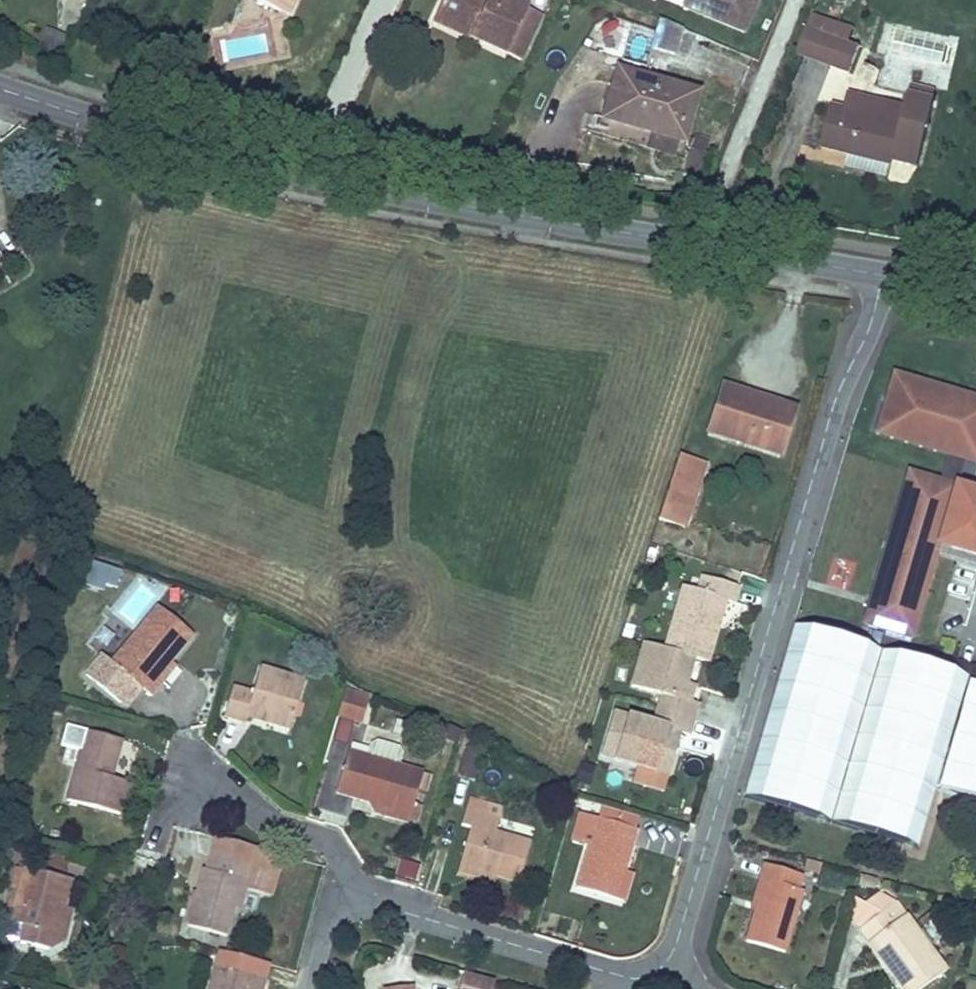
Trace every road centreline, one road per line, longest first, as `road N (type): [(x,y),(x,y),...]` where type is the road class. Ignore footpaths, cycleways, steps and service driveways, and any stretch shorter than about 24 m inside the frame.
road 1 (secondary): [(884,270),(304,175),(0,90)]
road 2 (residential): [(670,980),(835,398),(871,326),(884,270)]
road 3 (residential): [(342,887),(670,980)]
road 4 (residential): [(342,887),(337,848),(186,780)]

